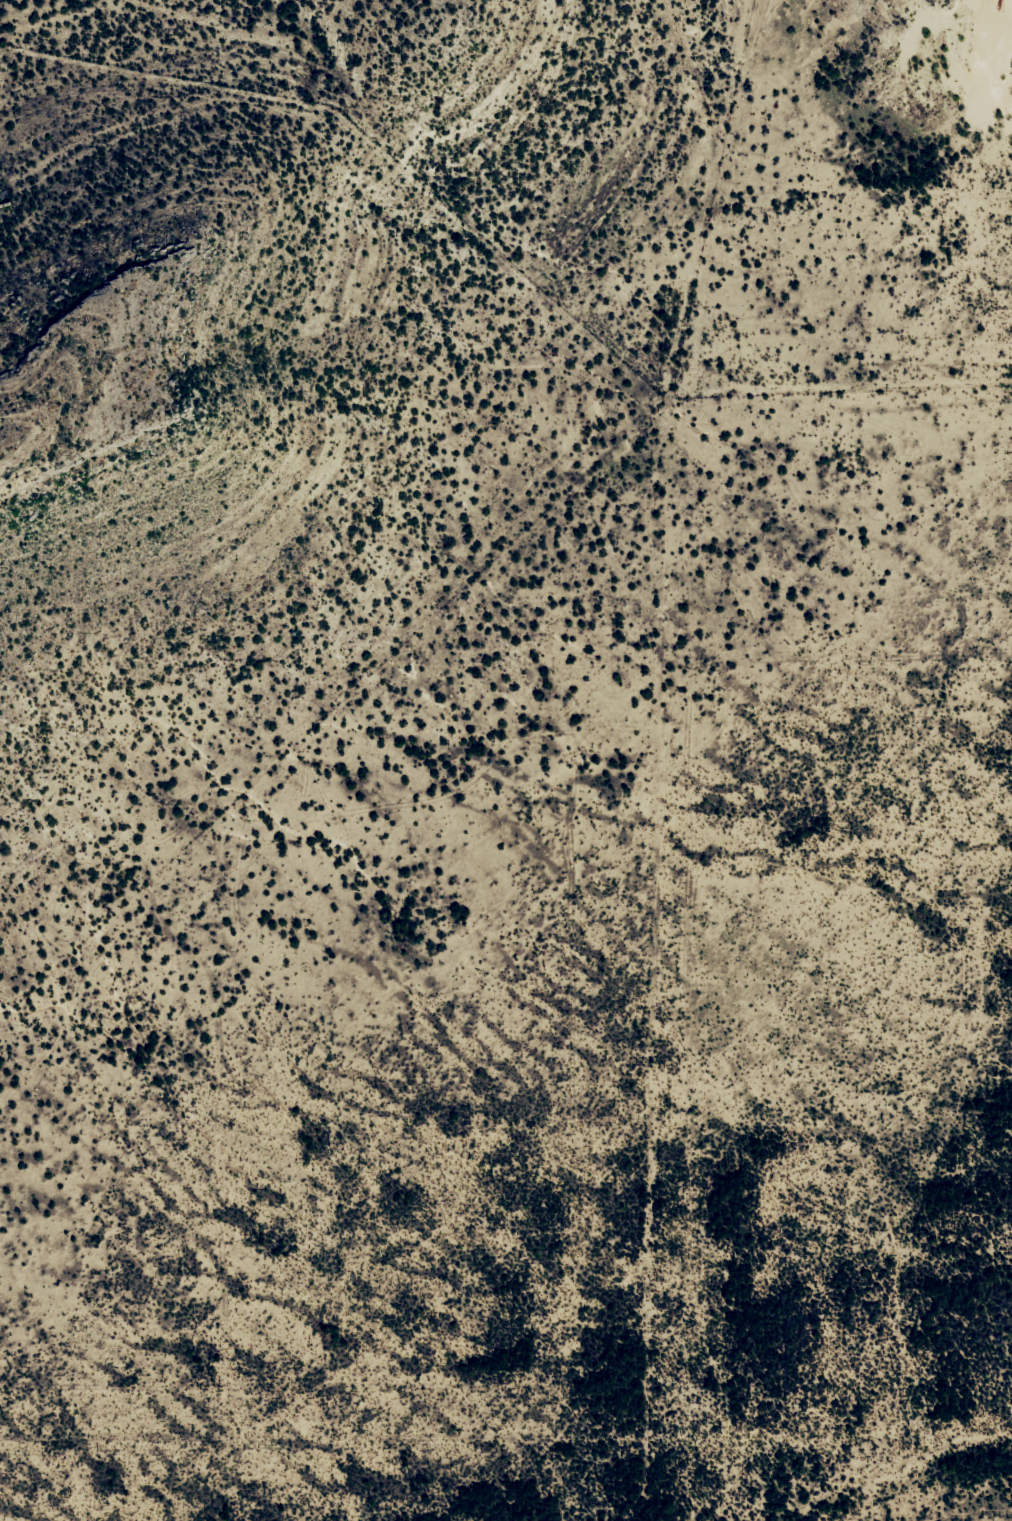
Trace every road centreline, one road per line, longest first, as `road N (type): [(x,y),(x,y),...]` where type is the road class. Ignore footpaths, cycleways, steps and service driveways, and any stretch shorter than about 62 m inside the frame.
road 1 (track): [(726,0),(691,107),(656,286),(631,614),(606,768),(599,1520)]

